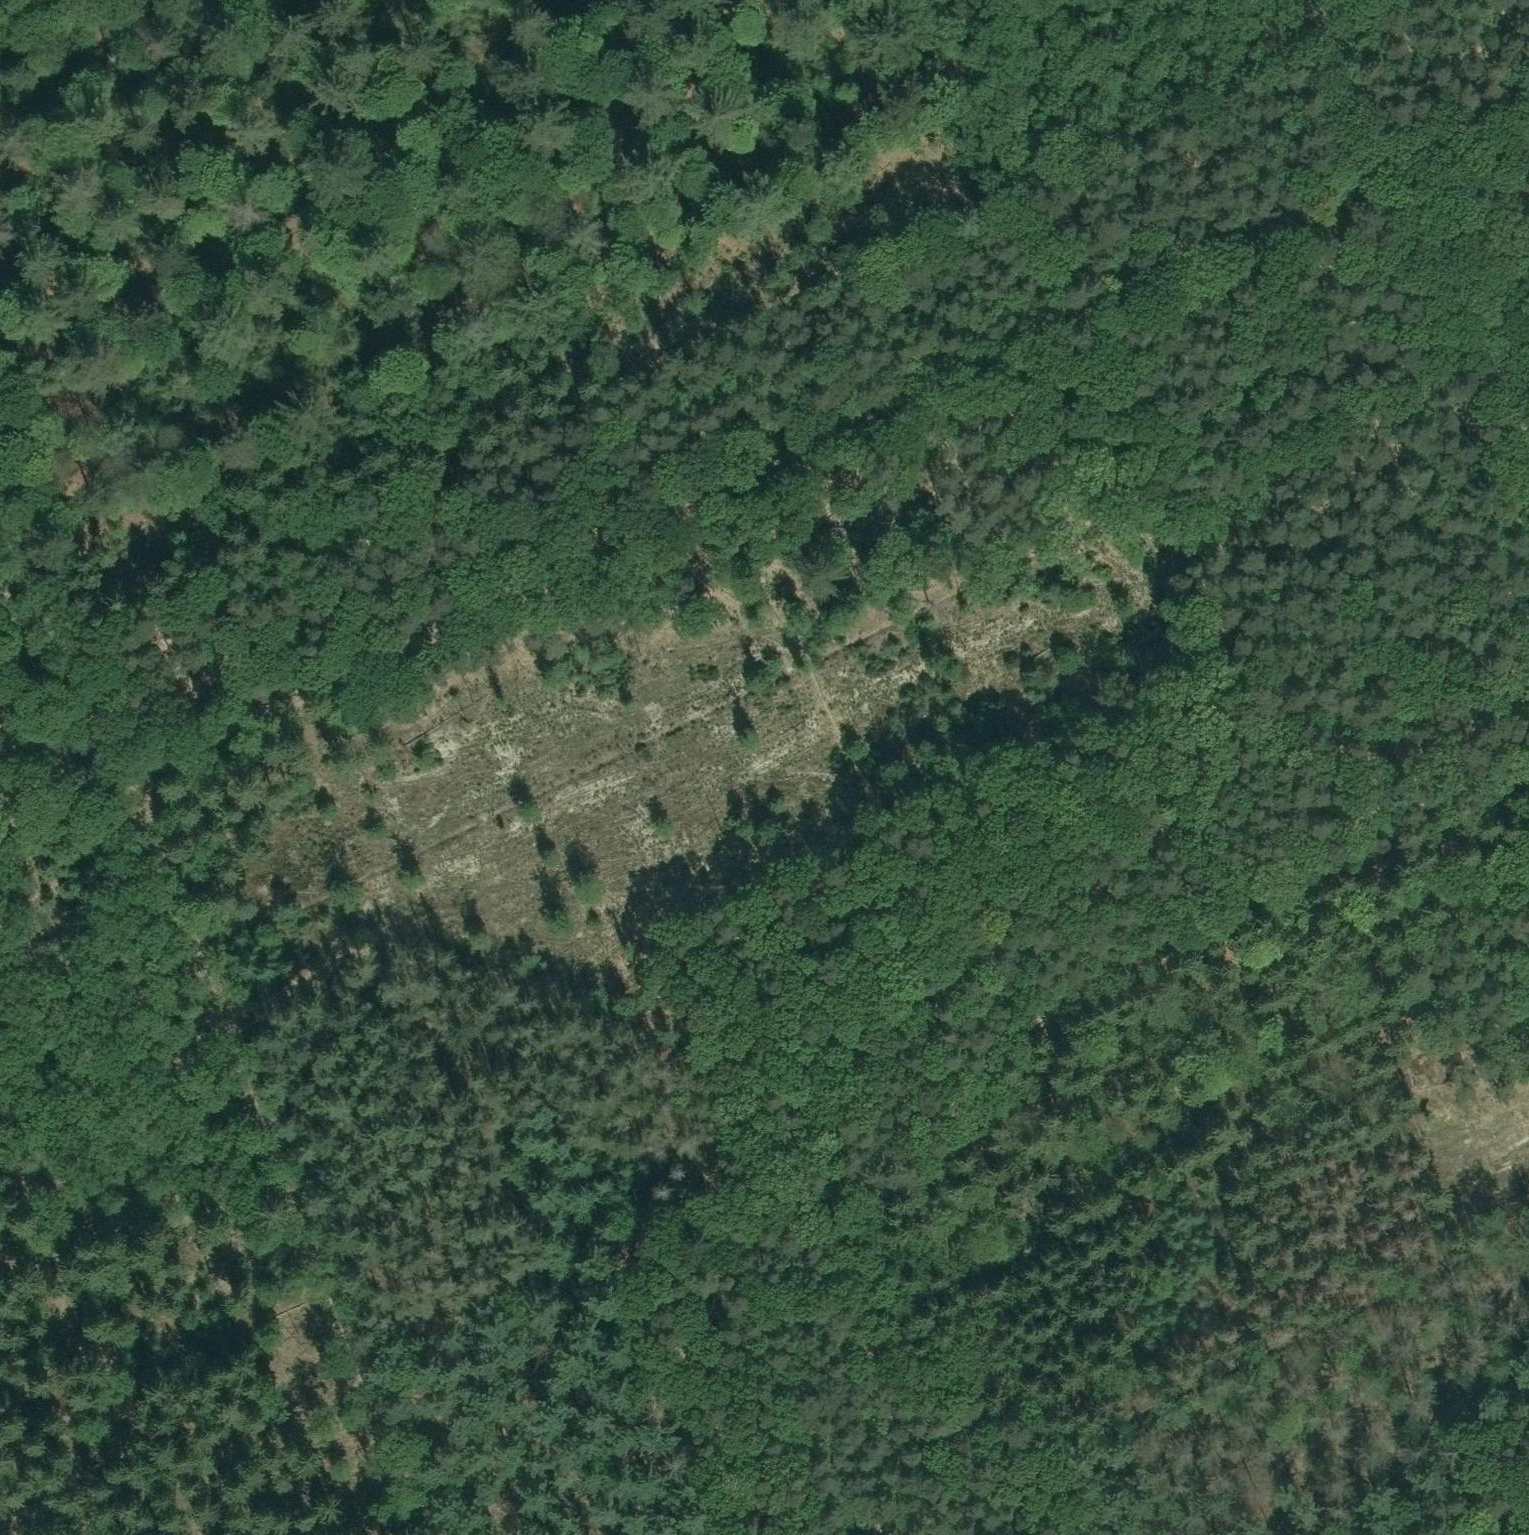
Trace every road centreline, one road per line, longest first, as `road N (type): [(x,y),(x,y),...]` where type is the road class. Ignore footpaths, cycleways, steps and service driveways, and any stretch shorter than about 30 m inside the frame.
road 1 (track): [(409,1534),(119,778),(0,541)]
road 2 (track): [(1528,682),(1390,701),(1368,737),(1325,854),(1013,1018),(896,1217),(832,1204)]
road 3 (track): [(1307,0),(1528,440)]
road 4 (track): [(758,1183),(604,1250),(708,1534)]

